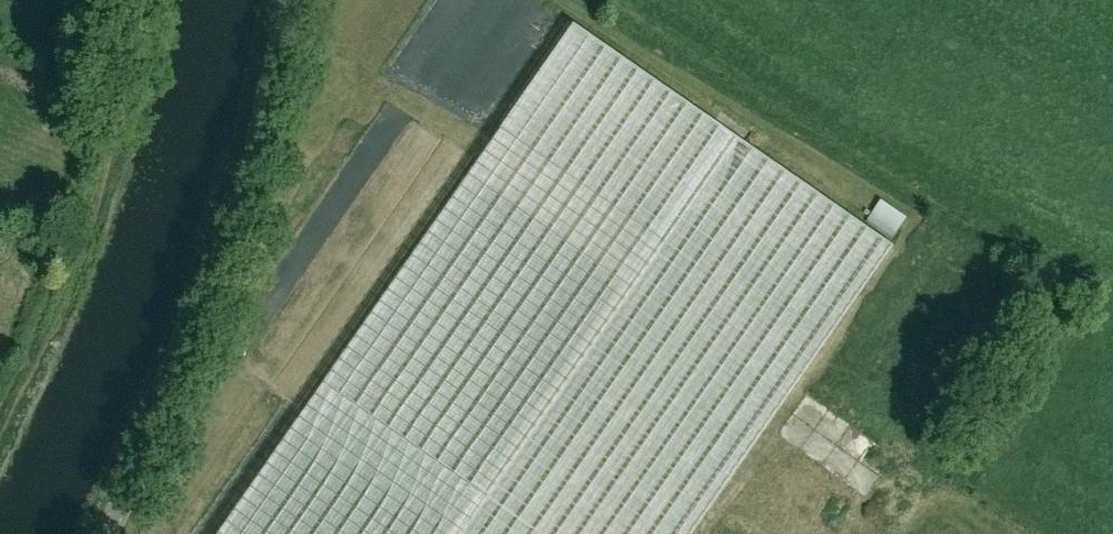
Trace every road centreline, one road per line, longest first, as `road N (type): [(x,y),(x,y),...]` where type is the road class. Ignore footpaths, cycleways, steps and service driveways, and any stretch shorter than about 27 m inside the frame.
road 1 (tertiary): [(90,533),(202,306),(253,160),(287,0)]

